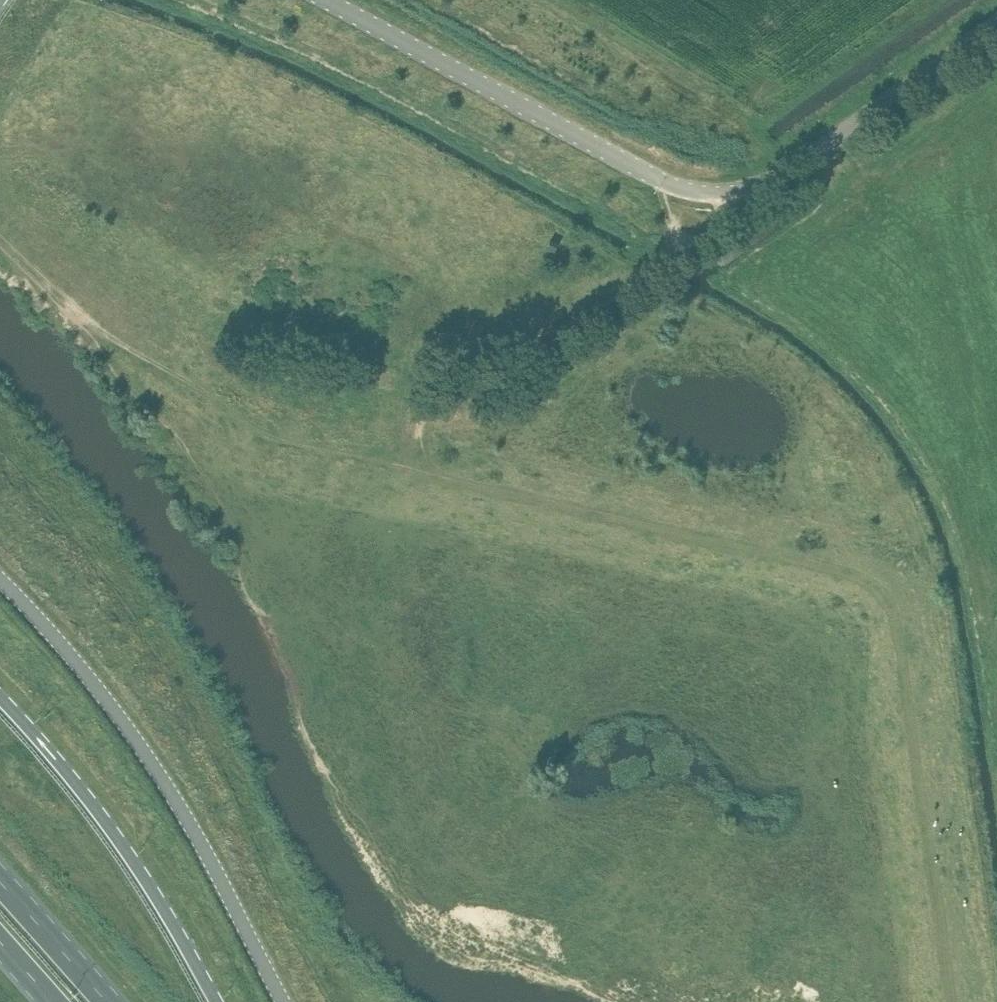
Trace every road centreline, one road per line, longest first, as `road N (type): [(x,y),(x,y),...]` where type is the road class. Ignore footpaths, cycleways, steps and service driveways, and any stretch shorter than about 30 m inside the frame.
road 1 (unclassified): [(996,22),(743,195),(694,190),(641,170),(327,0)]
road 2 (unclassified): [(290,1001),(168,785),(79,667),(0,581)]
road 3 (track): [(743,195),(571,311),(433,366),(397,463)]
road 4 (trunk): [(215,1001),(118,839),(0,697)]
road 5 (trunk): [(106,1001),(0,883)]

